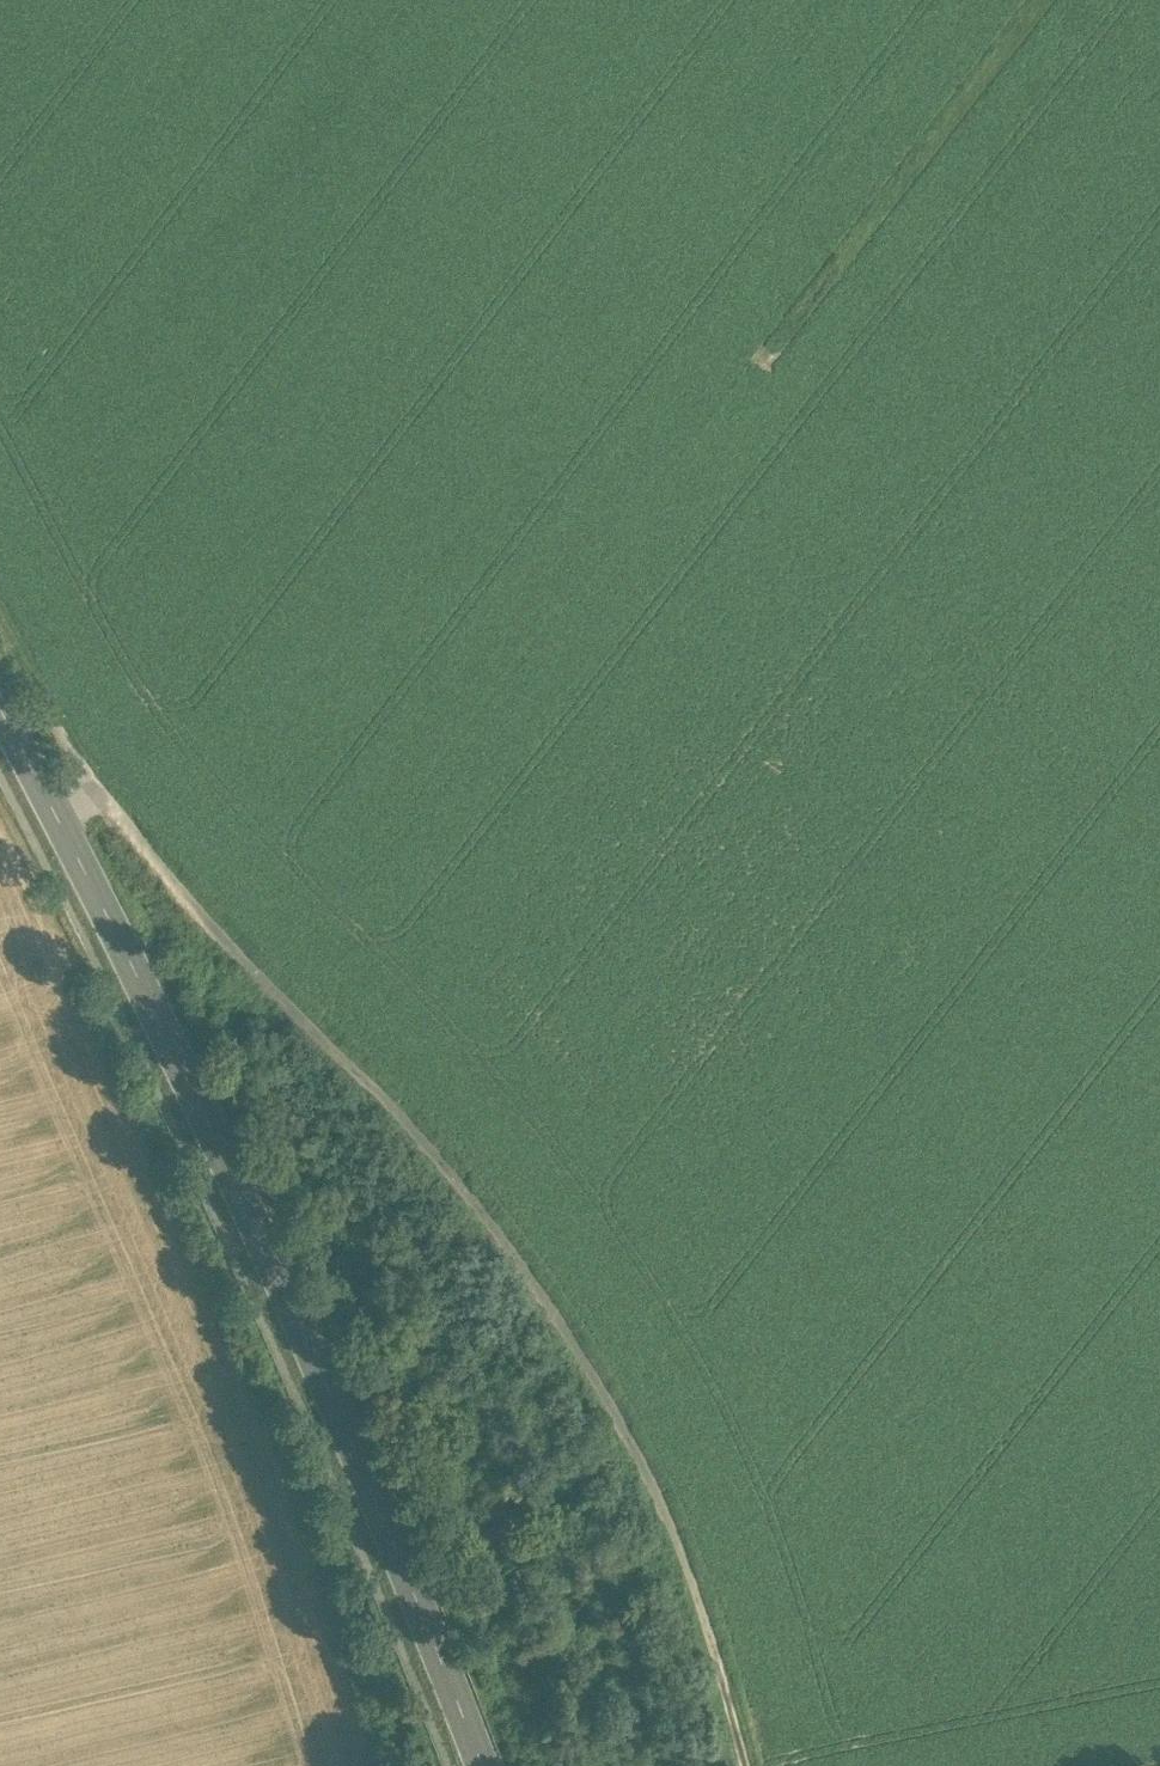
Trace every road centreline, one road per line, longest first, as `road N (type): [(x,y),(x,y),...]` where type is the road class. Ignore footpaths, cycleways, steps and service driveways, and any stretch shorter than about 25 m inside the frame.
road 1 (track): [(746,1765),(636,1440),(555,1314),(458,1180),(227,941),(102,799),(0,606)]
road 2 (tertiary): [(484,1765),(258,1227),(0,709)]
road 3 (track): [(848,297),(1059,0)]

